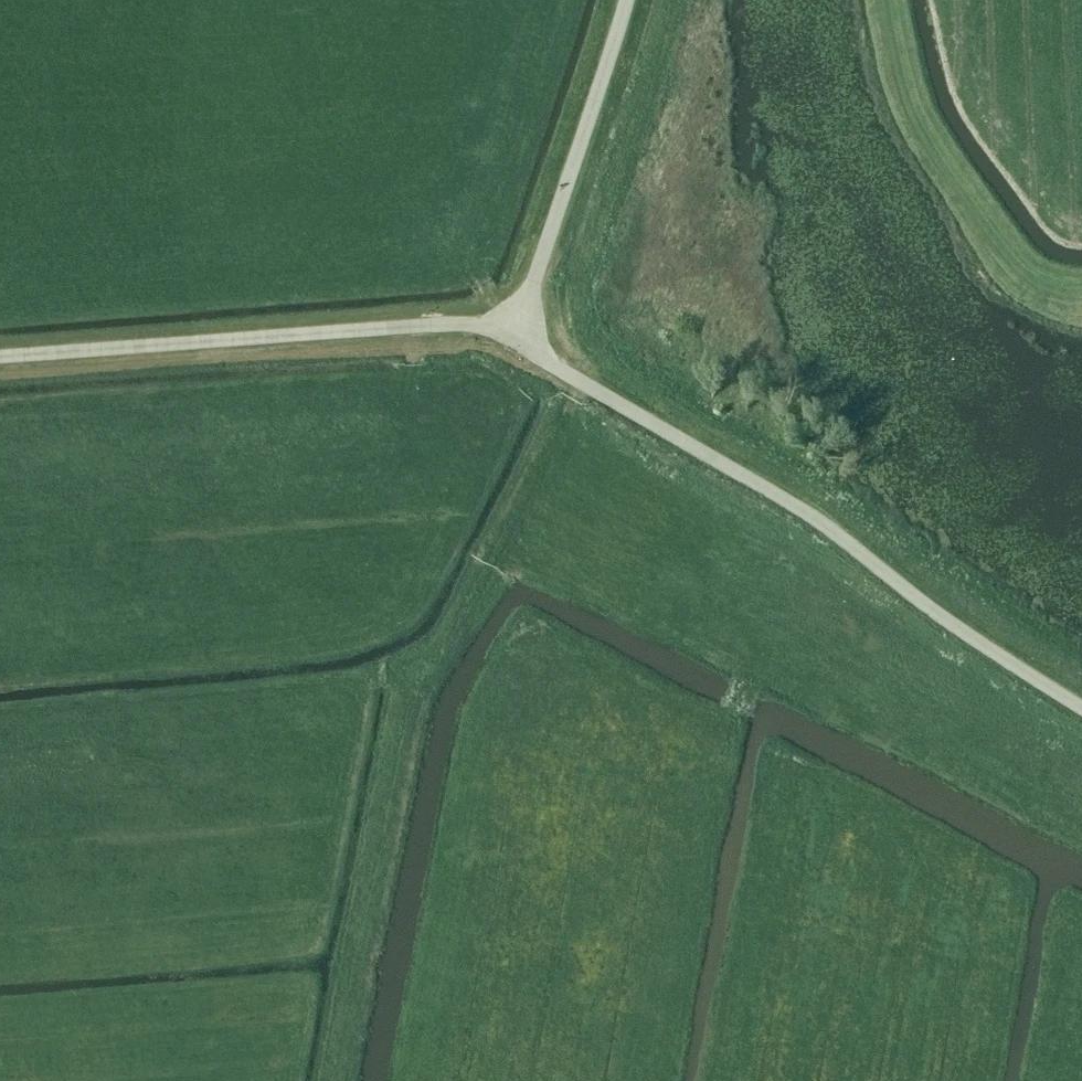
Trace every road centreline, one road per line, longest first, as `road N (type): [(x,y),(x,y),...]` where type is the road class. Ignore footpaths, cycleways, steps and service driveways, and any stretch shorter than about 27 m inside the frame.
road 1 (unclassified): [(621,0),(512,342),(825,524),(919,600),(1081,708)]

